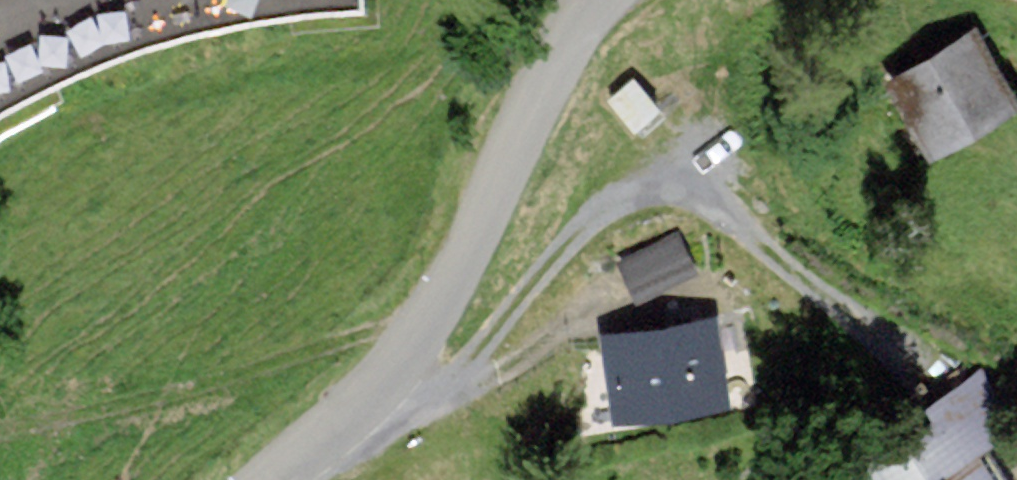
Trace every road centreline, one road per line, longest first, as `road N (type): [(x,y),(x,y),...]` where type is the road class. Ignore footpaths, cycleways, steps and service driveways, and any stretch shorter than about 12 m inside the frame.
road 1 (track): [(923,360),(724,215),(660,184),(614,198),(581,228),(435,392),(414,394),(382,380)]
road 2 (residential): [(601,0),(539,91),(446,290),(352,414),(272,479)]
road 3 (track): [(610,289),(480,389),(446,383)]

